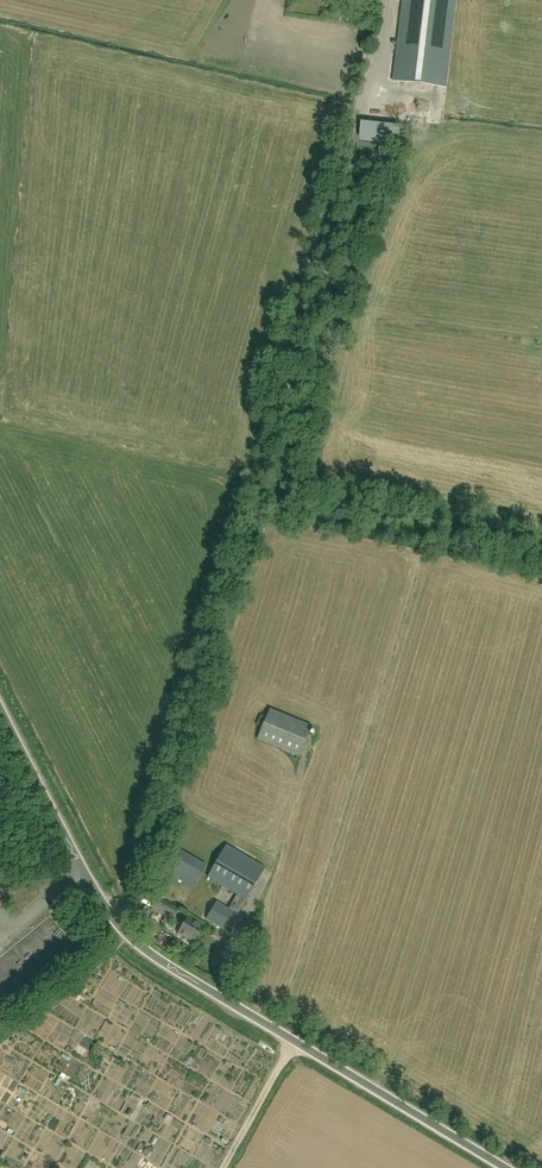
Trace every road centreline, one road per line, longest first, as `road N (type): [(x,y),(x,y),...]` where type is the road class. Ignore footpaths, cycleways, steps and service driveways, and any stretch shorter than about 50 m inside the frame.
road 1 (unclassified): [(506,1167),(141,948),(103,906),(0,709)]
road 2 (track): [(294,1041),(223,1167)]

